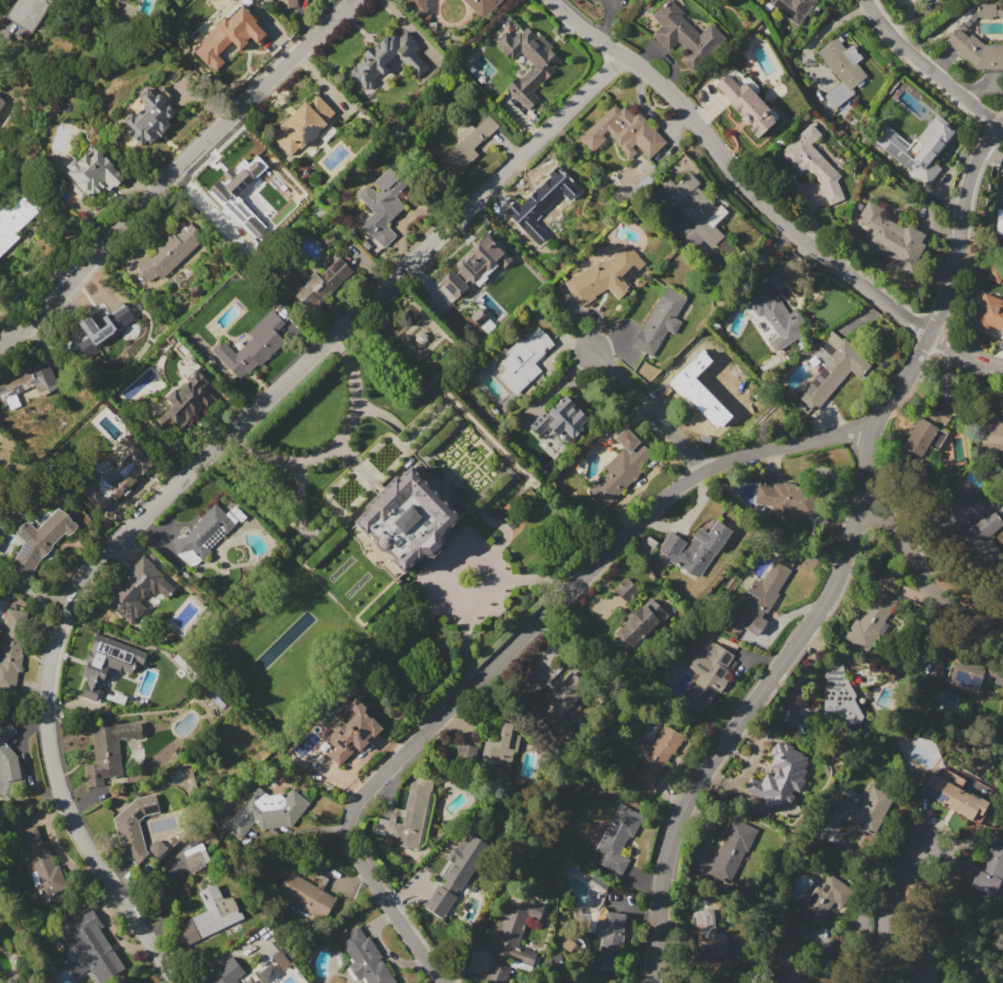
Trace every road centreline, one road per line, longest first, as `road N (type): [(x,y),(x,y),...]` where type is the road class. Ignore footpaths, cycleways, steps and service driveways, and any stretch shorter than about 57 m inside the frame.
road 1 (residential): [(176,982),(62,796),(46,706),(50,660),(73,592),(619,56)]
road 2 (residential): [(1002,122),(978,154),(929,336),(877,434),(845,566),(674,820),(648,982)]
road 3 (residential): [(447,982),(356,853),(347,826),(357,798),(679,485),(795,441),(877,434)]
road 4 (residential): [(1002,367),(929,336),(789,229),(619,56),(550,0)]
road 5 (residential): [(353,0),(0,342)]
road 6 (residential): [(1002,621),(951,599),(889,525),(858,511)]
road 7 (residential): [(999,125),(911,61),(866,0)]
road 8 (residential): [(700,471),(594,356)]
road 9 (residential): [(868,982),(889,913),(925,849)]

